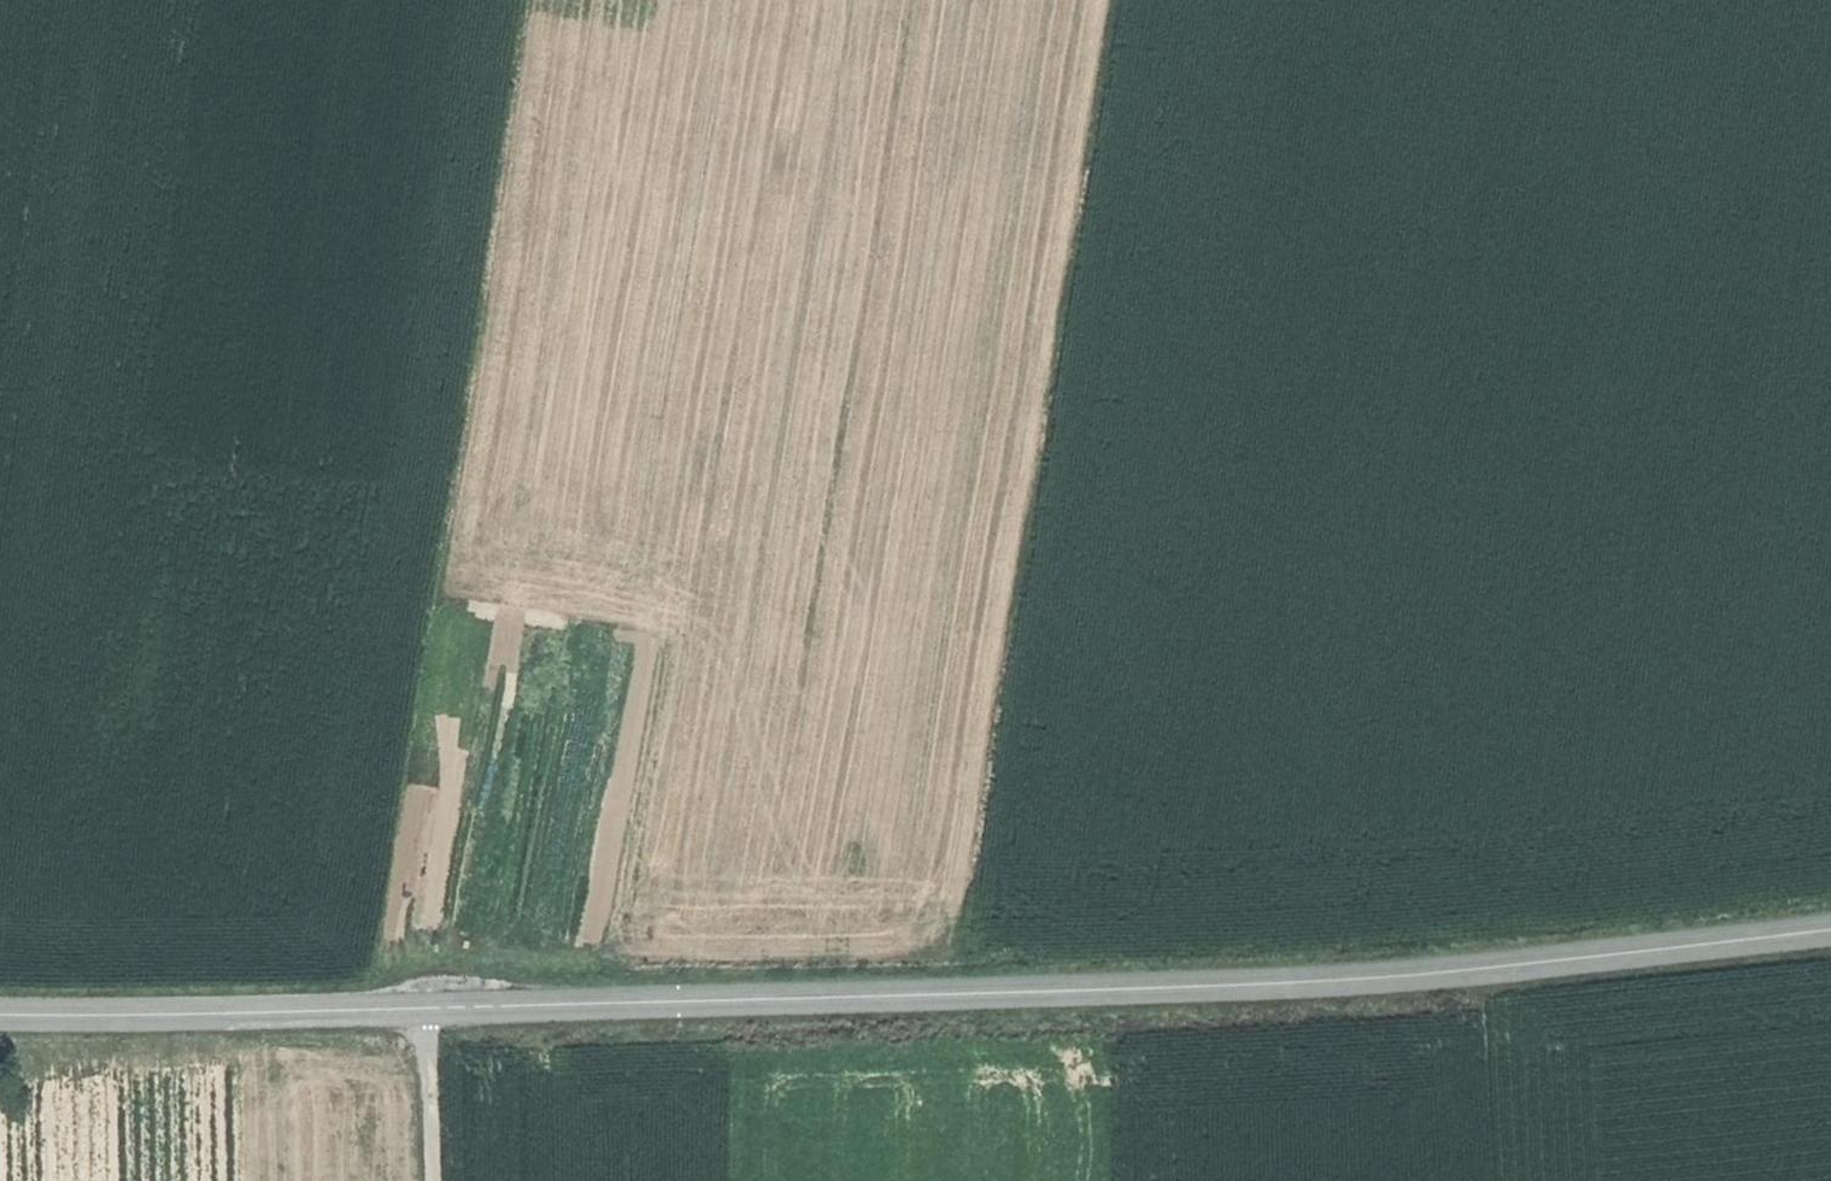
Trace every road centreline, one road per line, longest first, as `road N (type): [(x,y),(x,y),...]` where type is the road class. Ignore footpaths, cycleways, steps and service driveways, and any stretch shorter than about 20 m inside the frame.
road 1 (tertiary): [(0,1016),(423,1018),(1498,973),(1830,933)]
road 2 (track): [(430,1180),(423,1018)]

